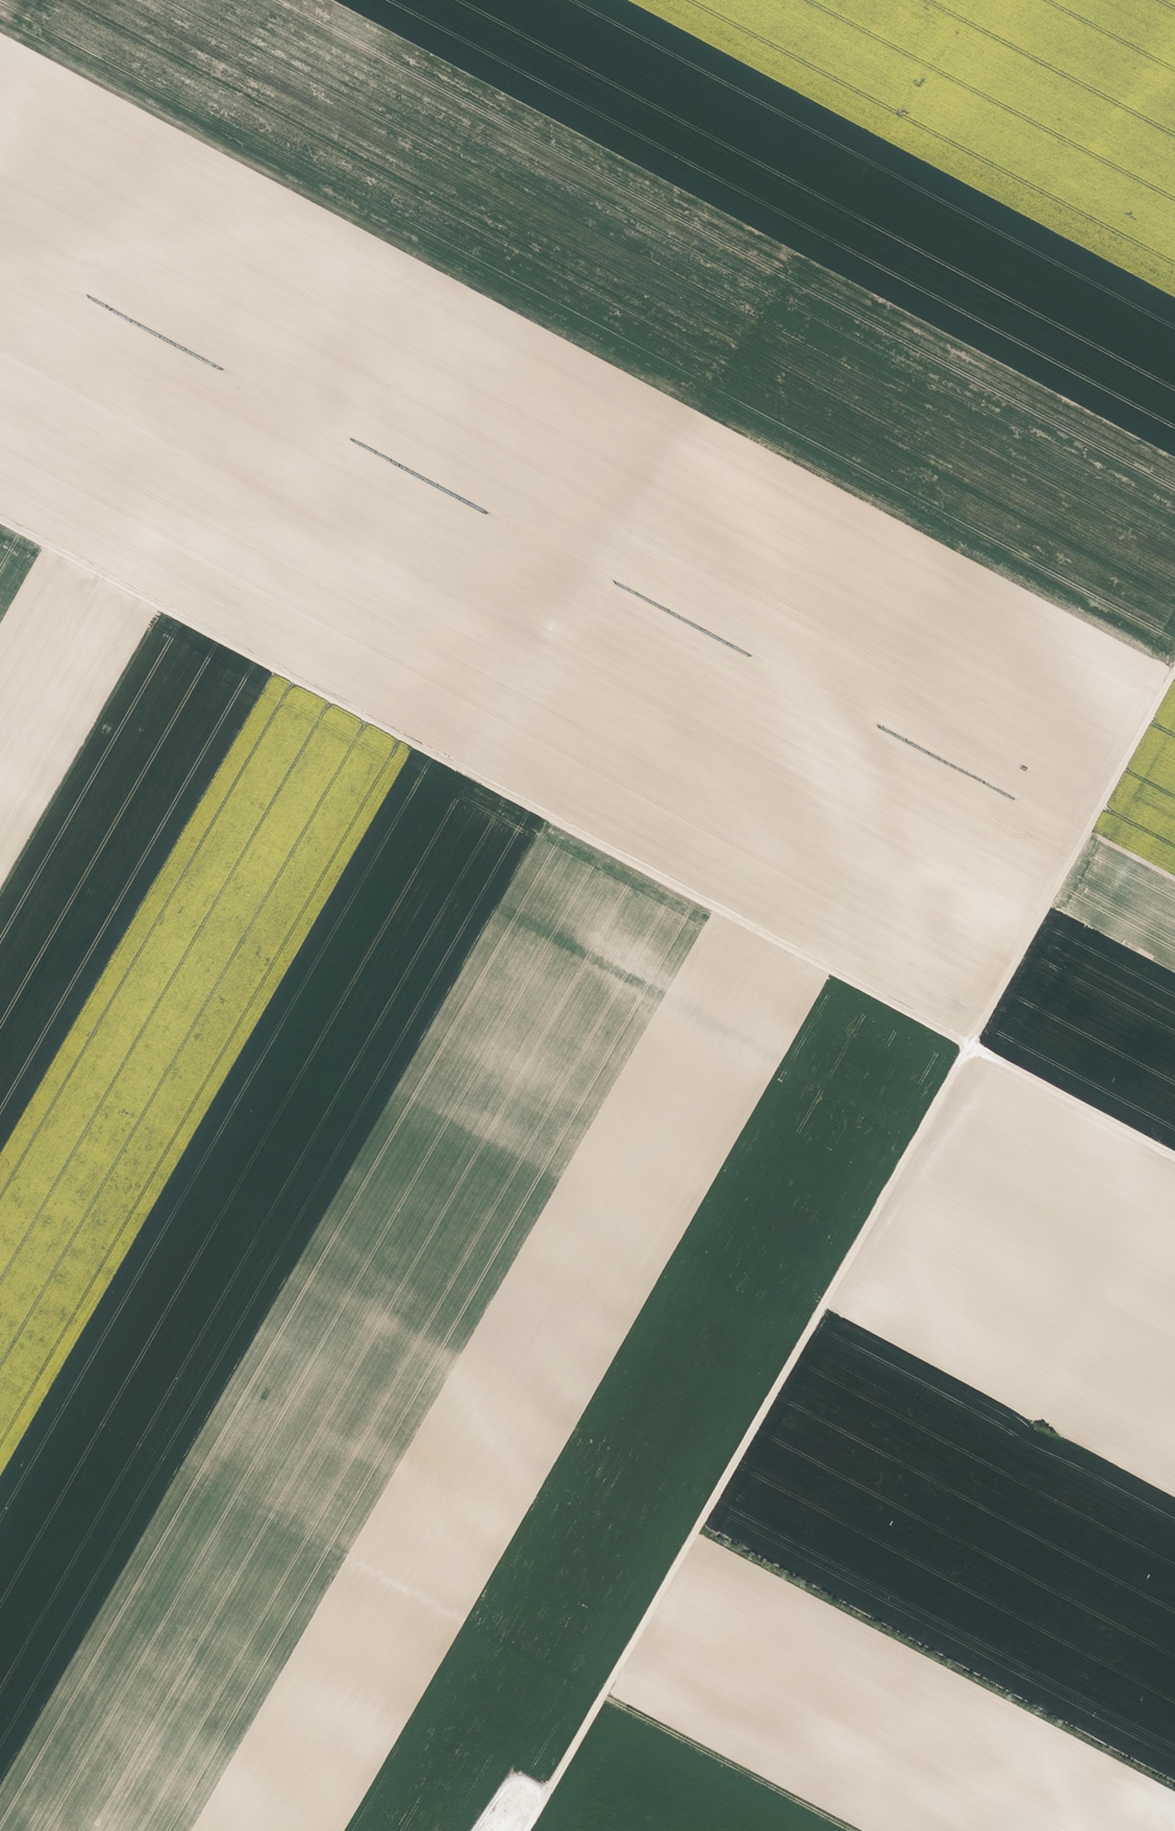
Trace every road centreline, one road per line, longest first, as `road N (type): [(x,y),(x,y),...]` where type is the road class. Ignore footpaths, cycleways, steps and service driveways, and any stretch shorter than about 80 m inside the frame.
road 1 (track): [(853,1830),(605,1698),(970,1046),(0,519)]
road 2 (track): [(1174,1157),(970,1046),(1174,667)]
road 3 (track): [(527,1830),(605,1698)]

